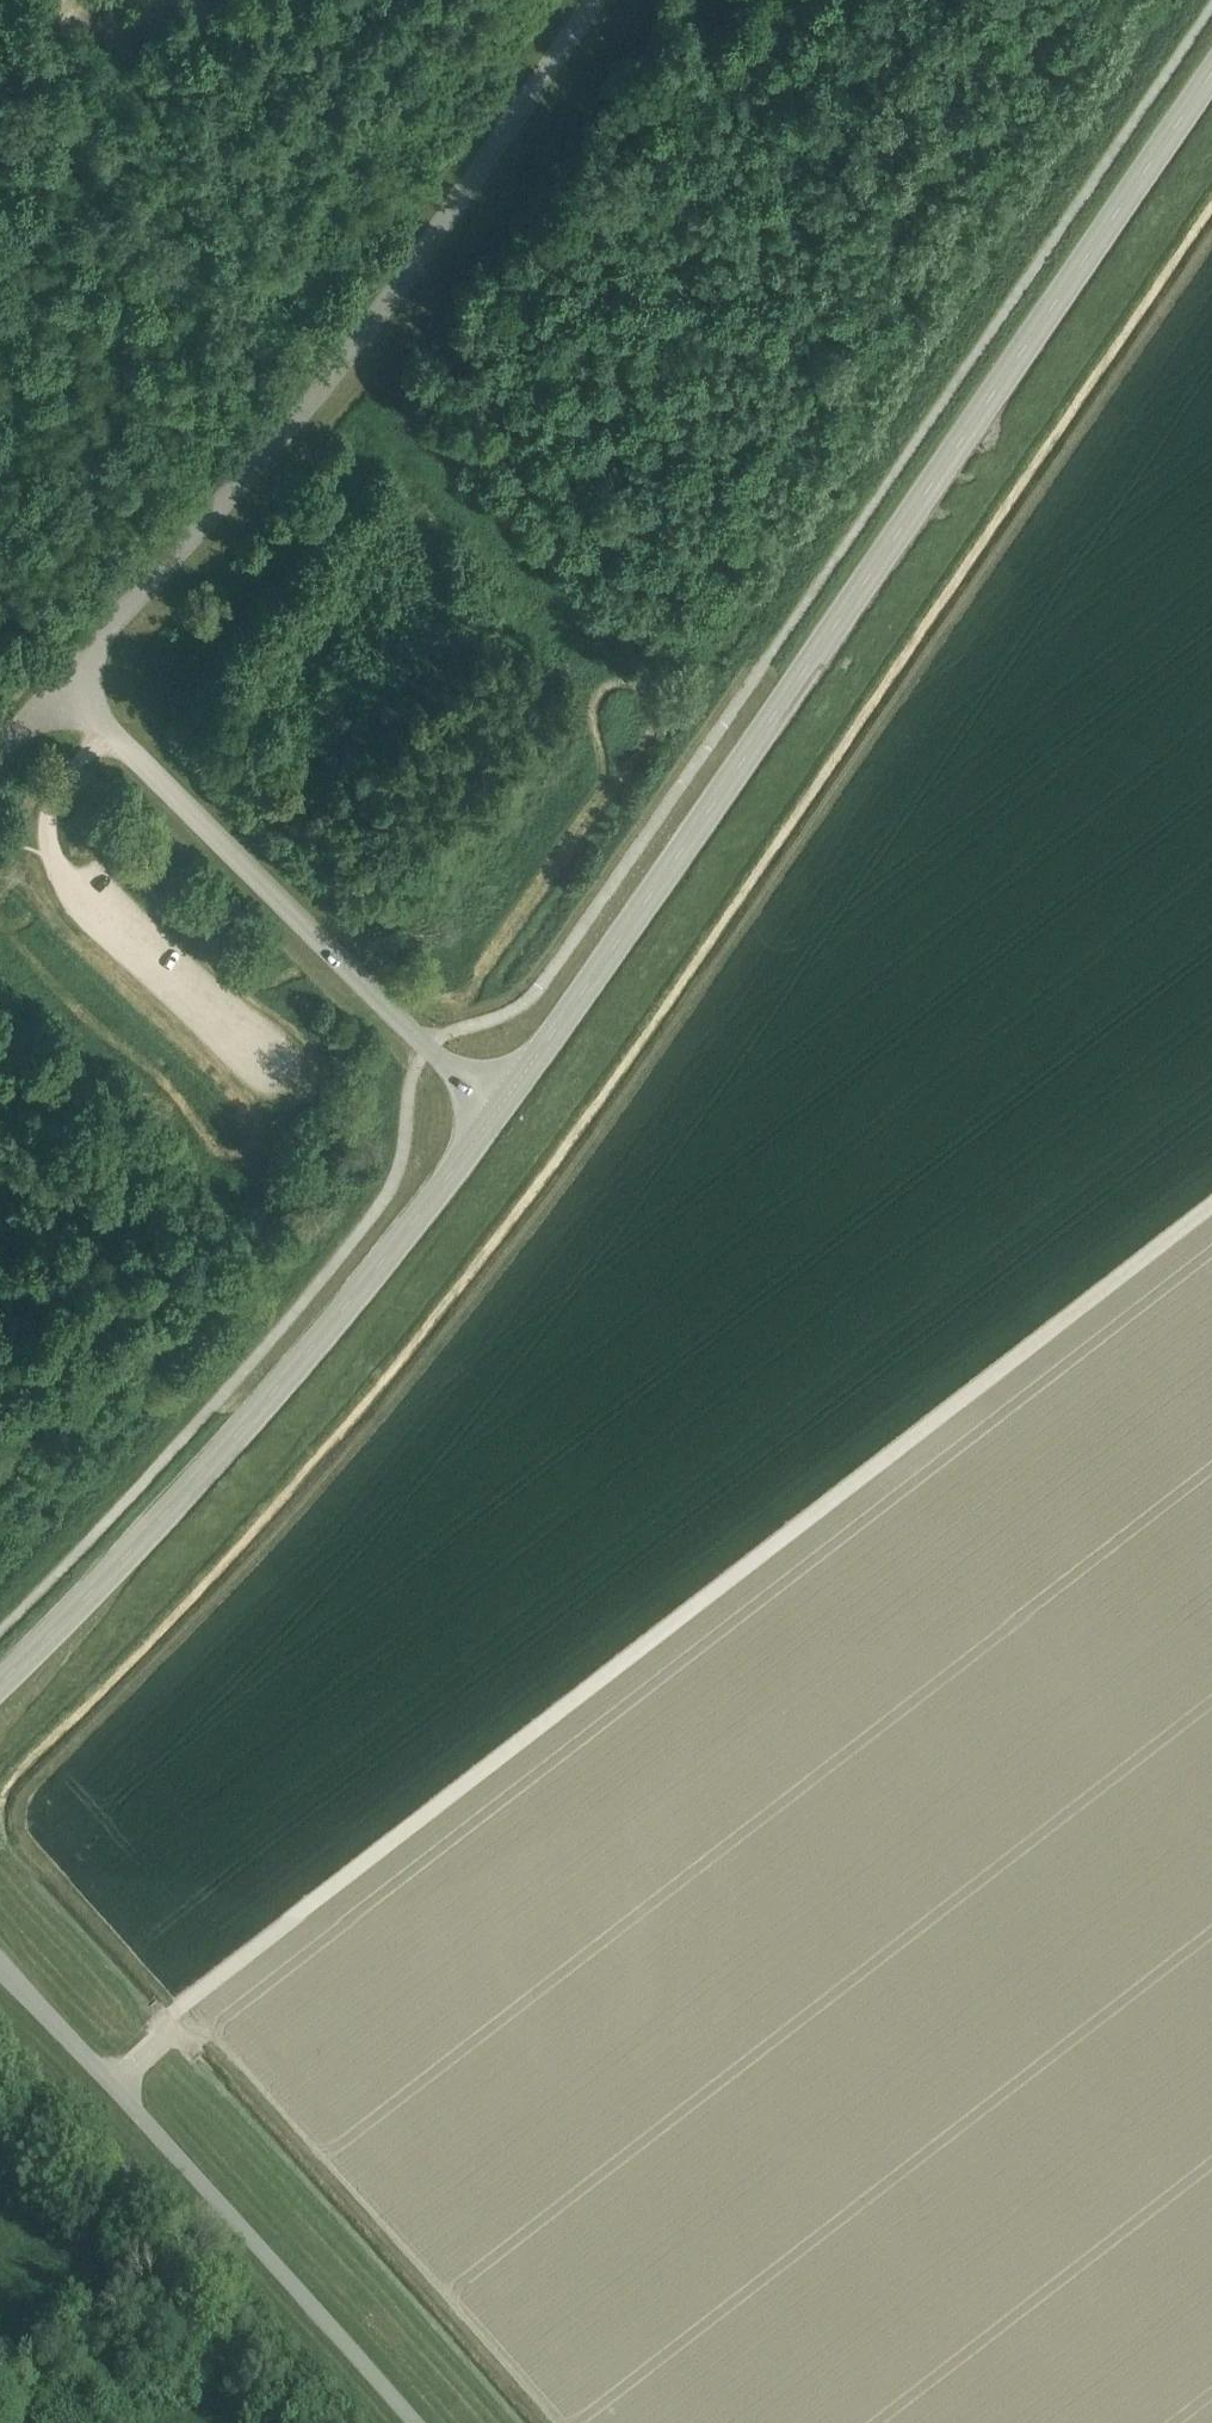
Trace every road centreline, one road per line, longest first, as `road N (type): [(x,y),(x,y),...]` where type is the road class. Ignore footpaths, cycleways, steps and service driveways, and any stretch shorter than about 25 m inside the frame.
road 1 (secondary): [(500,1102),(1211,65)]
road 2 (unclassified): [(68,690),(222,507),(464,192),(593,0)]
road 3 (secondary): [(0,1681),(114,1572),(350,1307),(500,1102)]
road 4 (unclassified): [(410,2422),(0,1967)]
road 5 (unclassified): [(500,1102),(427,1050),(68,690)]

